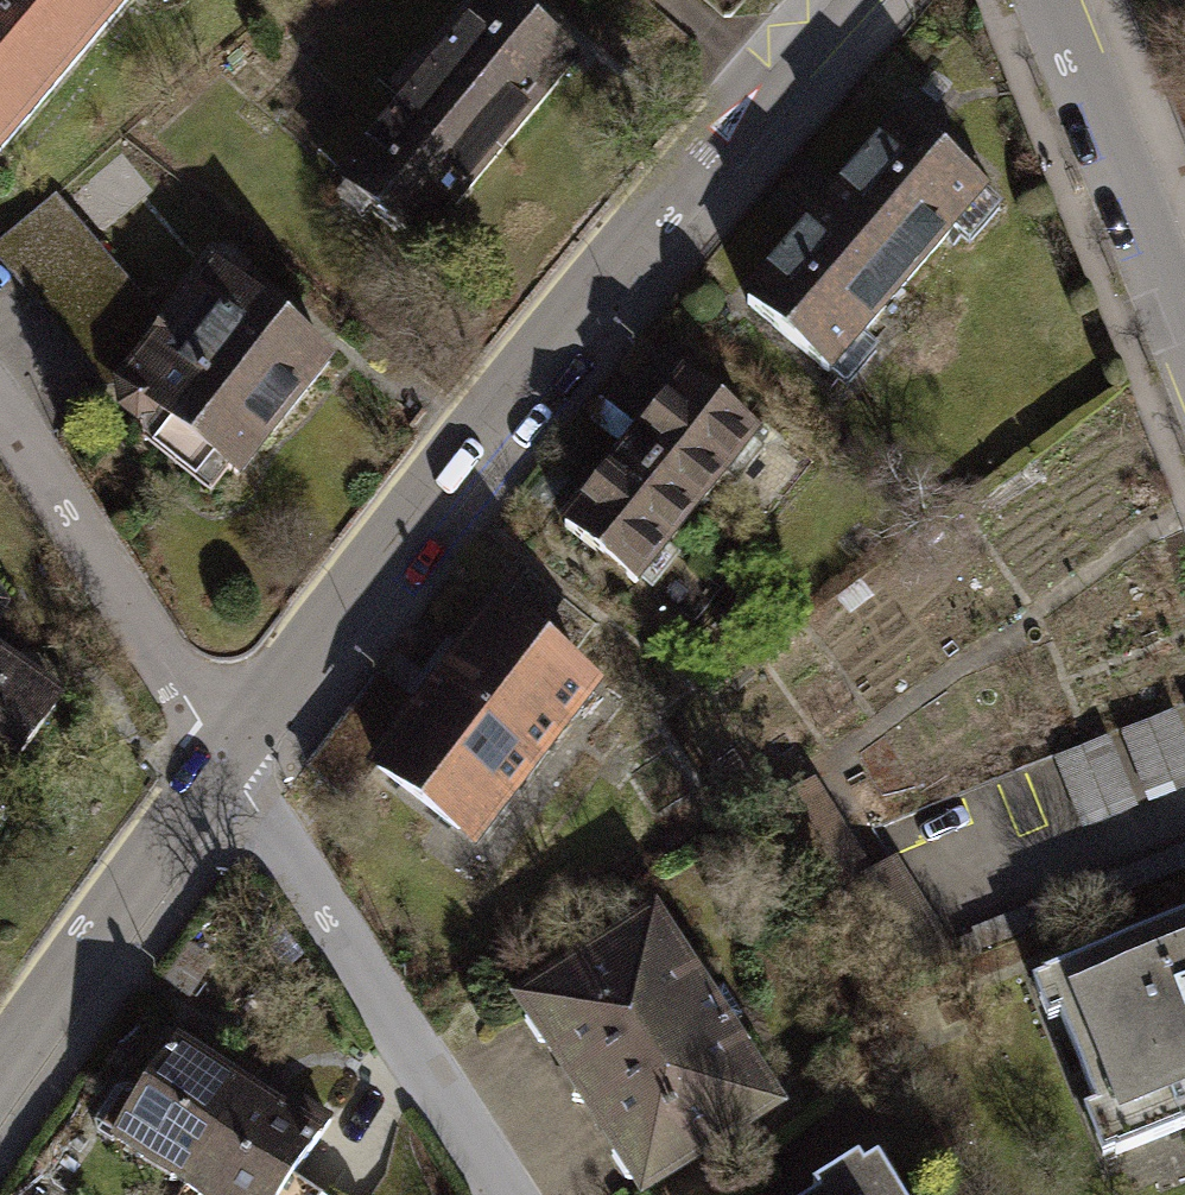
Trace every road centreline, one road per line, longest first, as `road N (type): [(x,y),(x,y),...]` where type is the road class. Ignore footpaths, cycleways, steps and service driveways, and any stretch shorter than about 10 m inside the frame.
road 1 (tertiary): [(228,753),(601,267),(836,0)]
road 2 (residential): [(228,753),(500,1194)]
road 3 (residential): [(0,405),(228,753)]
road 4 (tertiary): [(0,1067),(228,753)]
road 5 (residential): [(1184,322),(1054,0)]

